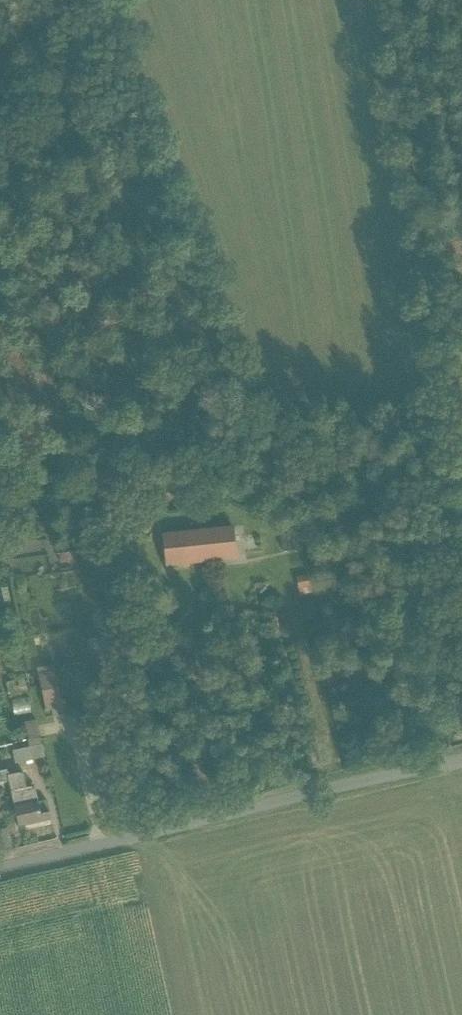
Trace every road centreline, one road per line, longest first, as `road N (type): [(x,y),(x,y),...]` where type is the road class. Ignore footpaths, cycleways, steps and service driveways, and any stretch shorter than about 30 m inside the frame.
road 1 (track): [(461,503),(378,0)]
road 2 (unclassified): [(461,757),(0,869)]

